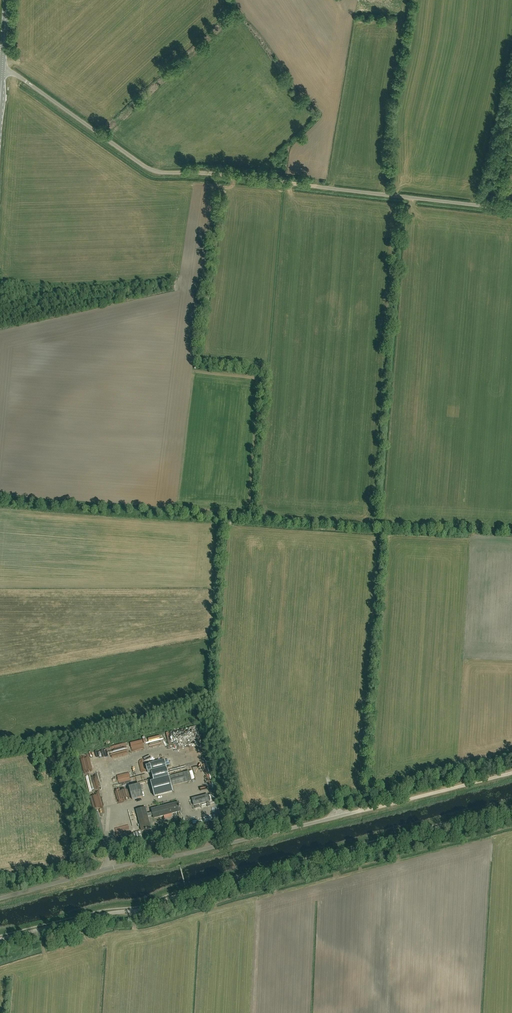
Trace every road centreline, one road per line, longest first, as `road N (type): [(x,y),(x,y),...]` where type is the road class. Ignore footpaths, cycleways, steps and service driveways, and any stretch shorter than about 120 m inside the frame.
road 1 (unclassified): [(2,73),(26,81),(154,174),(511,210)]
road 2 (unclassified): [(0,941),(511,811)]
road 3 (unclassified): [(364,810),(0,898)]
road 4 (track): [(511,772),(364,810)]

